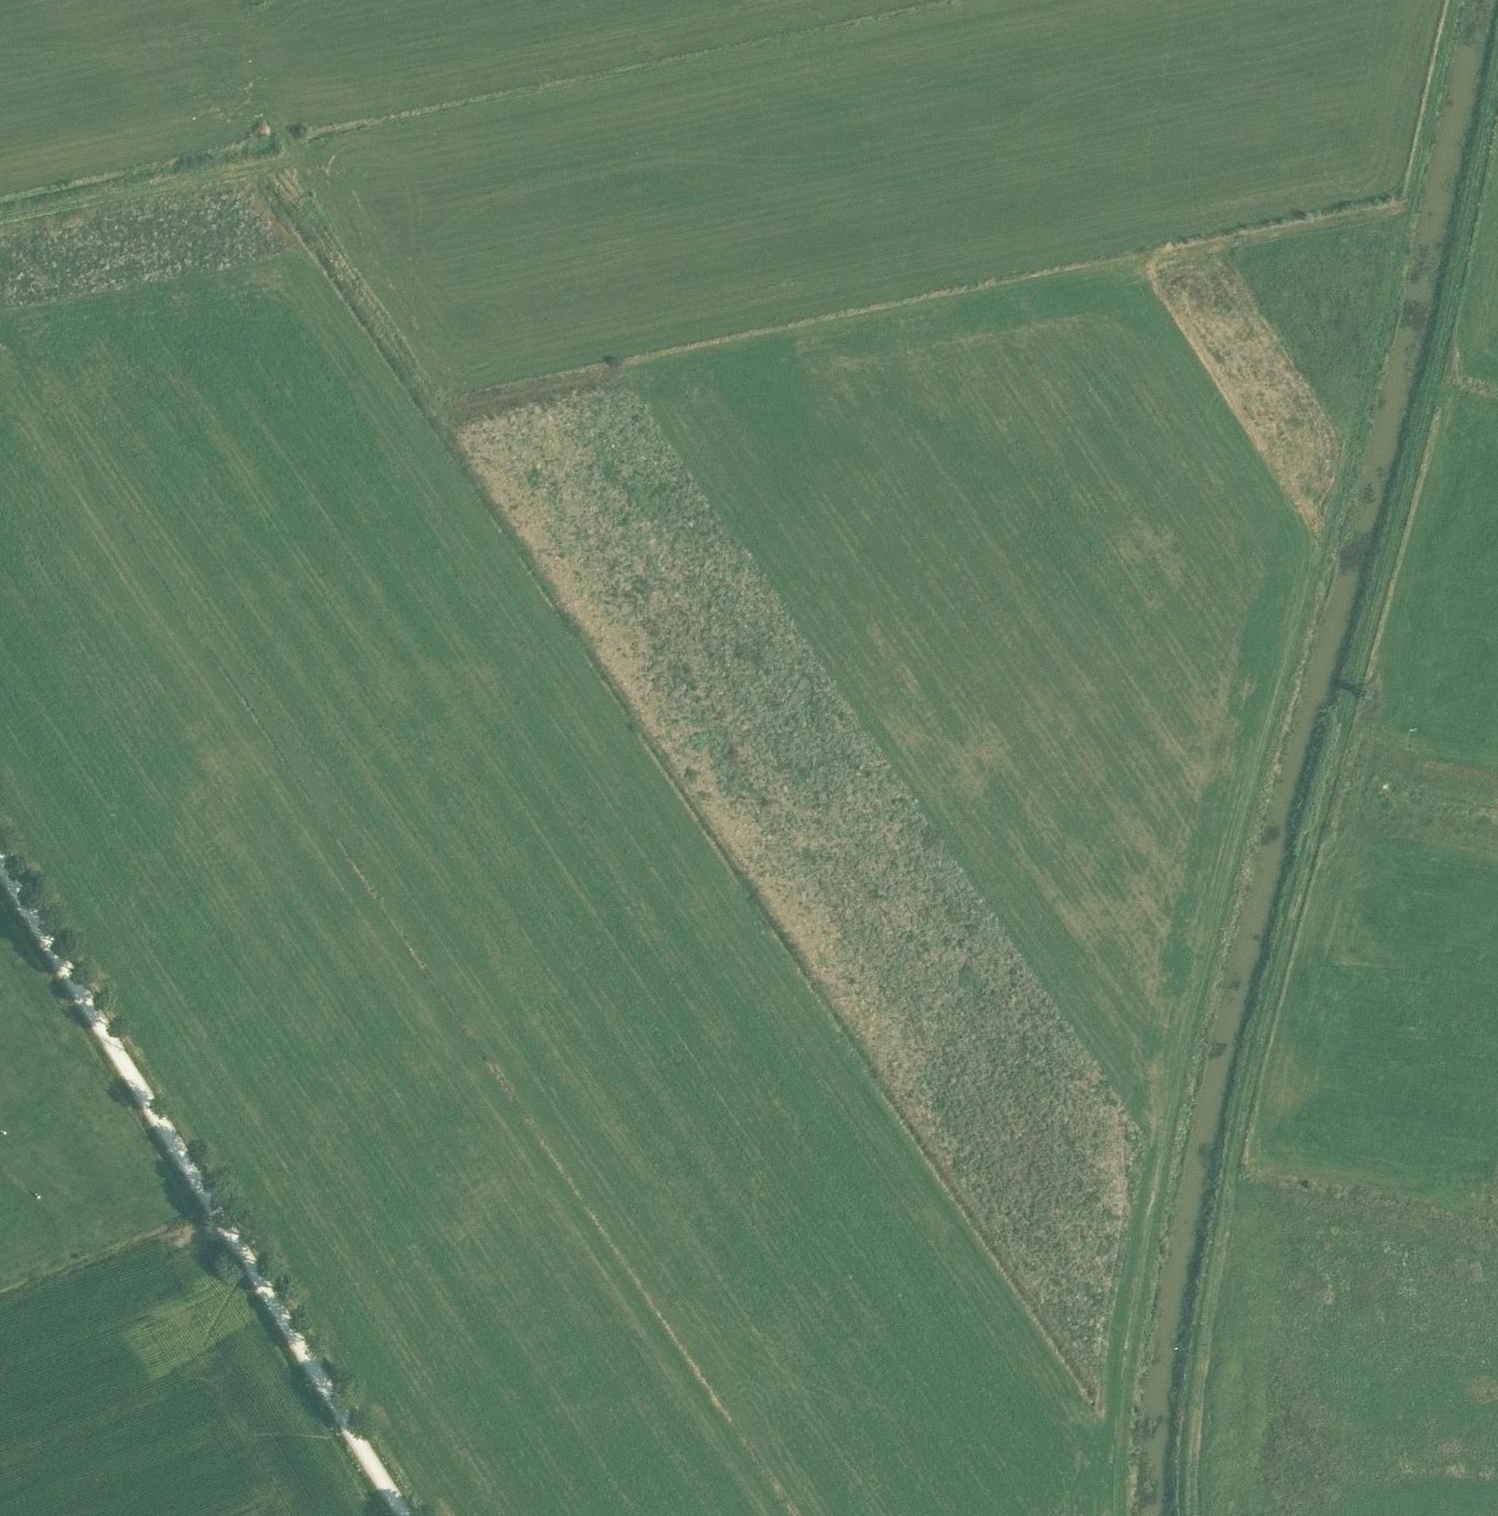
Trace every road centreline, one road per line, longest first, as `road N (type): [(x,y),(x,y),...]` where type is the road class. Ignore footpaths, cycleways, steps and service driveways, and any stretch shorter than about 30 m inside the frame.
road 1 (track): [(1453,0),(1355,434),(1247,761),(1177,1047),(1120,1399),(1113,1515)]
road 2 (unclassified): [(407,1515),(0,858)]
road 3 (track): [(0,220),(274,165),(289,153),(288,132)]

